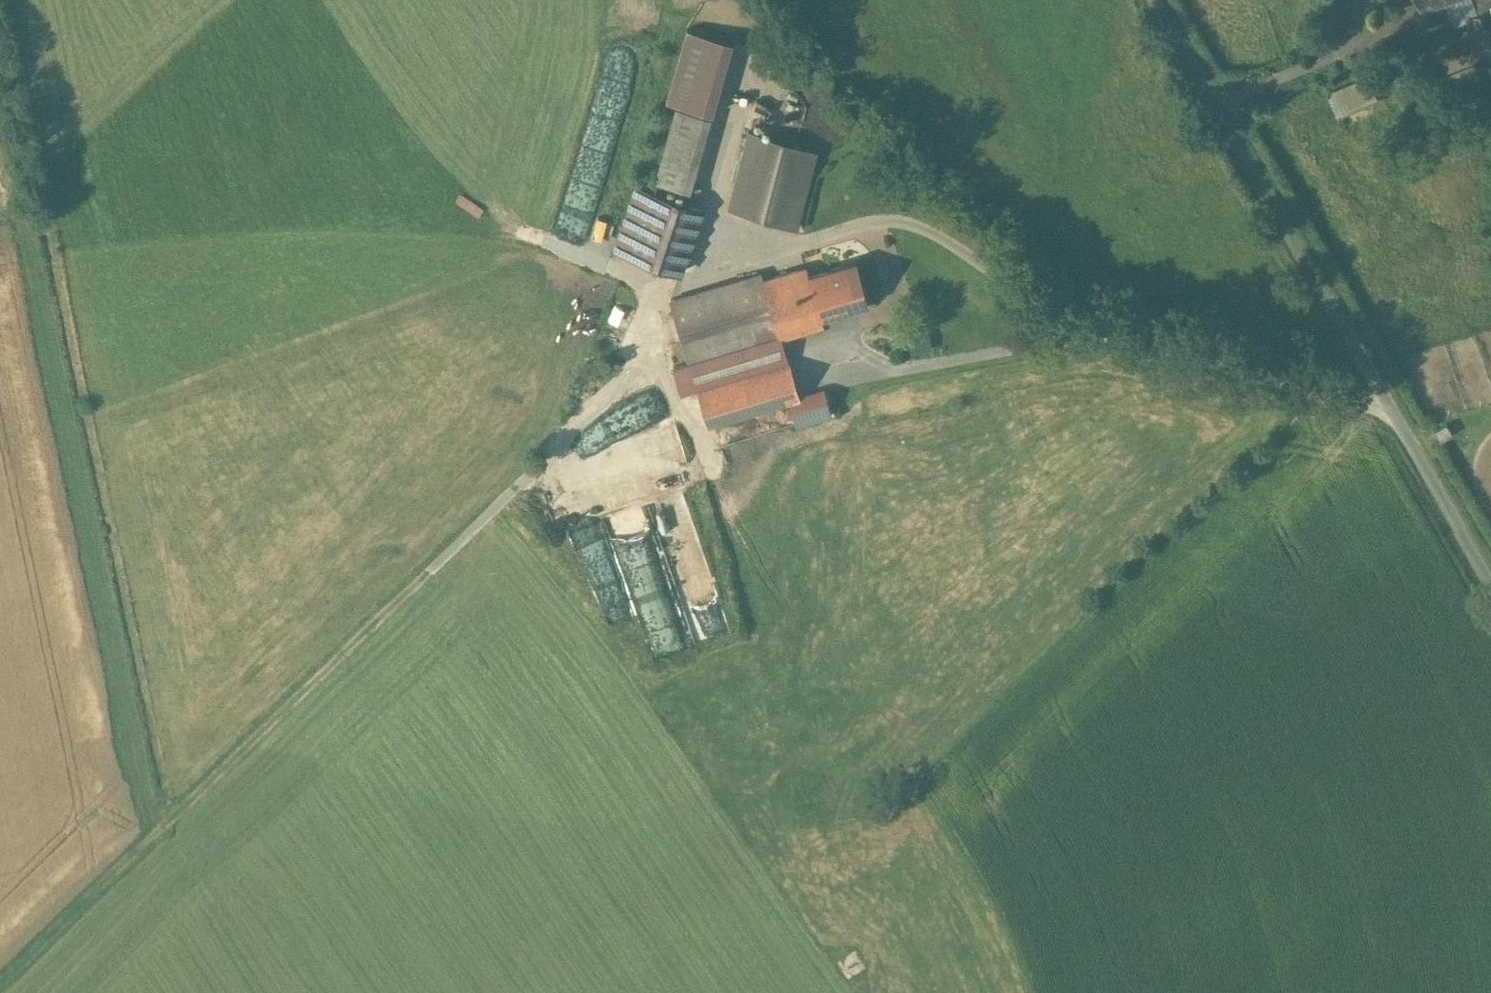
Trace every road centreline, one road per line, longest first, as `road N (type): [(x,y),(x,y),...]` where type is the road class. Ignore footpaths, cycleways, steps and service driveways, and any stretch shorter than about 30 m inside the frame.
road 1 (track): [(0,986),(506,495)]
road 2 (unclassified): [(1490,586),(1155,0)]

